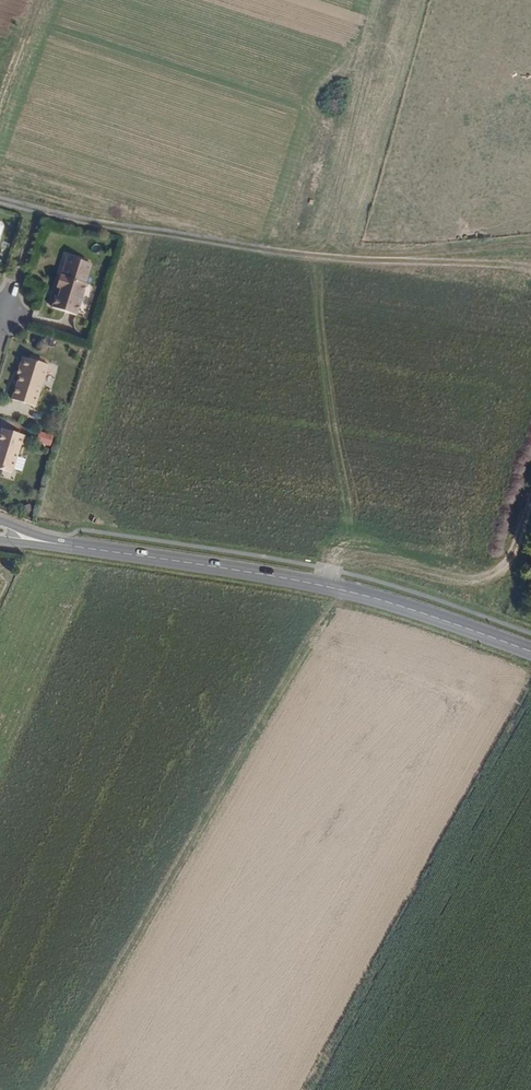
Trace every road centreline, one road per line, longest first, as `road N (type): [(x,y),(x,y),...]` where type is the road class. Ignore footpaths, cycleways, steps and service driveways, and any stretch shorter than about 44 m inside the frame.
road 1 (track): [(0,204),(225,249),(376,257),(530,239)]
road 2 (secondary): [(51,543),(325,586),(530,653)]

